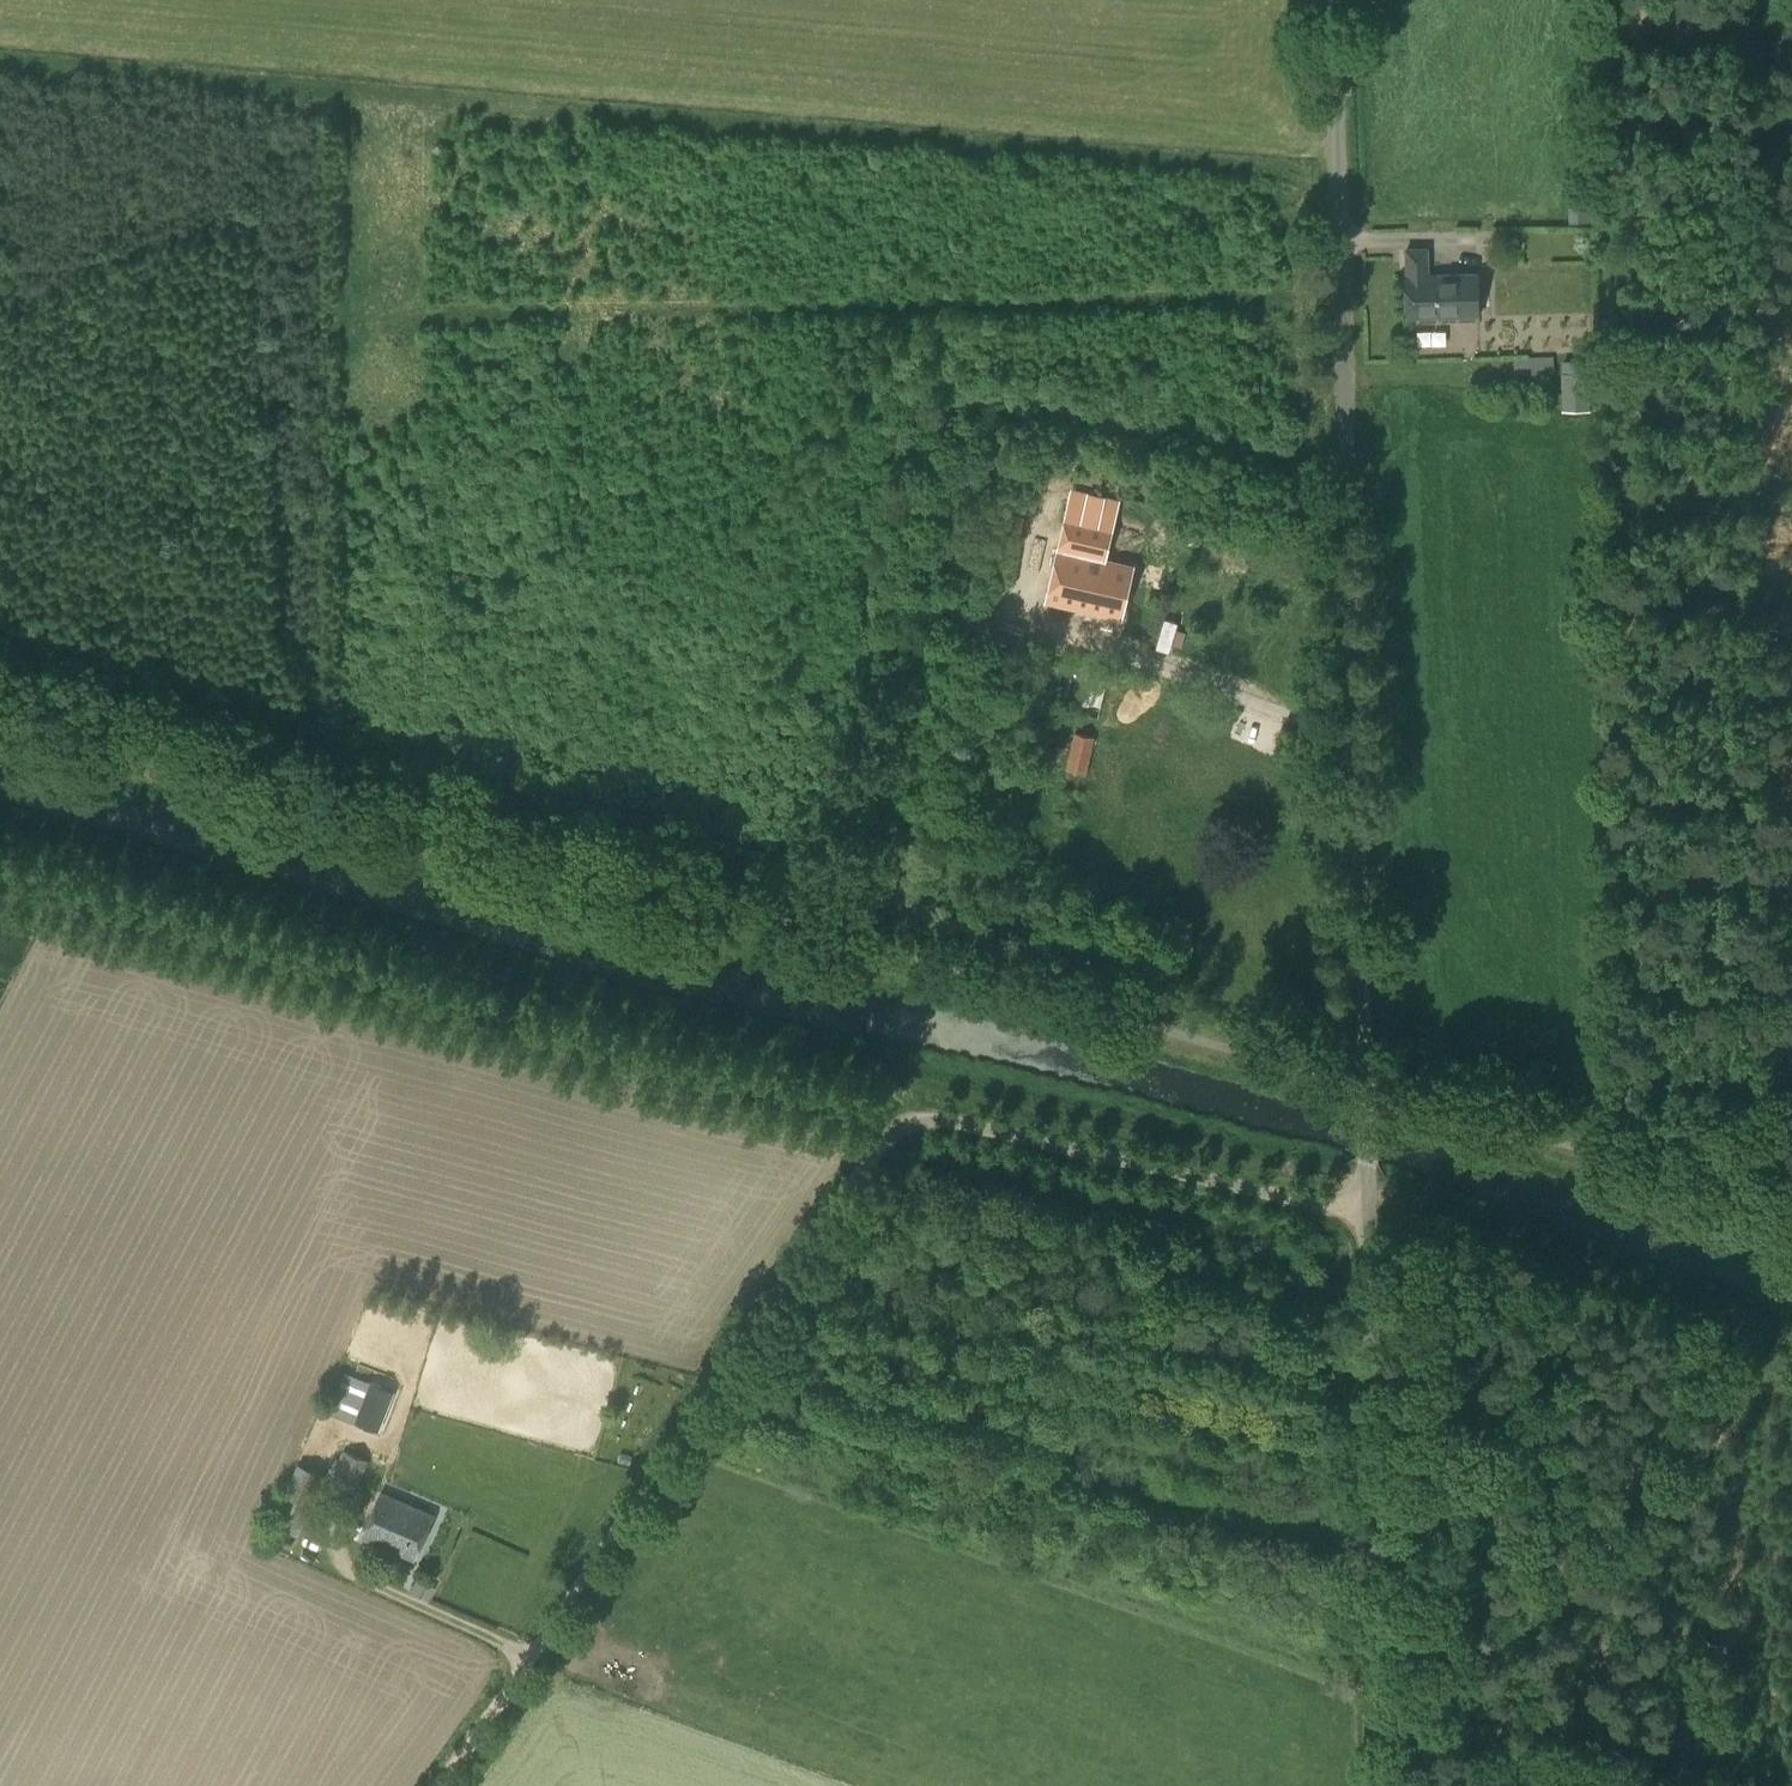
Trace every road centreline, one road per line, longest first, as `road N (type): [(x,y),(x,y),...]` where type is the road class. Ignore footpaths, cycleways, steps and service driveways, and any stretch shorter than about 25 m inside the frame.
road 1 (unclassified): [(1365,1216),(1331,0)]
road 2 (unclassified): [(488,1716),(838,1196),(911,1121),(938,1119),(1365,1216)]
road 3 (unclassified): [(1376,1785),(1365,1216)]

